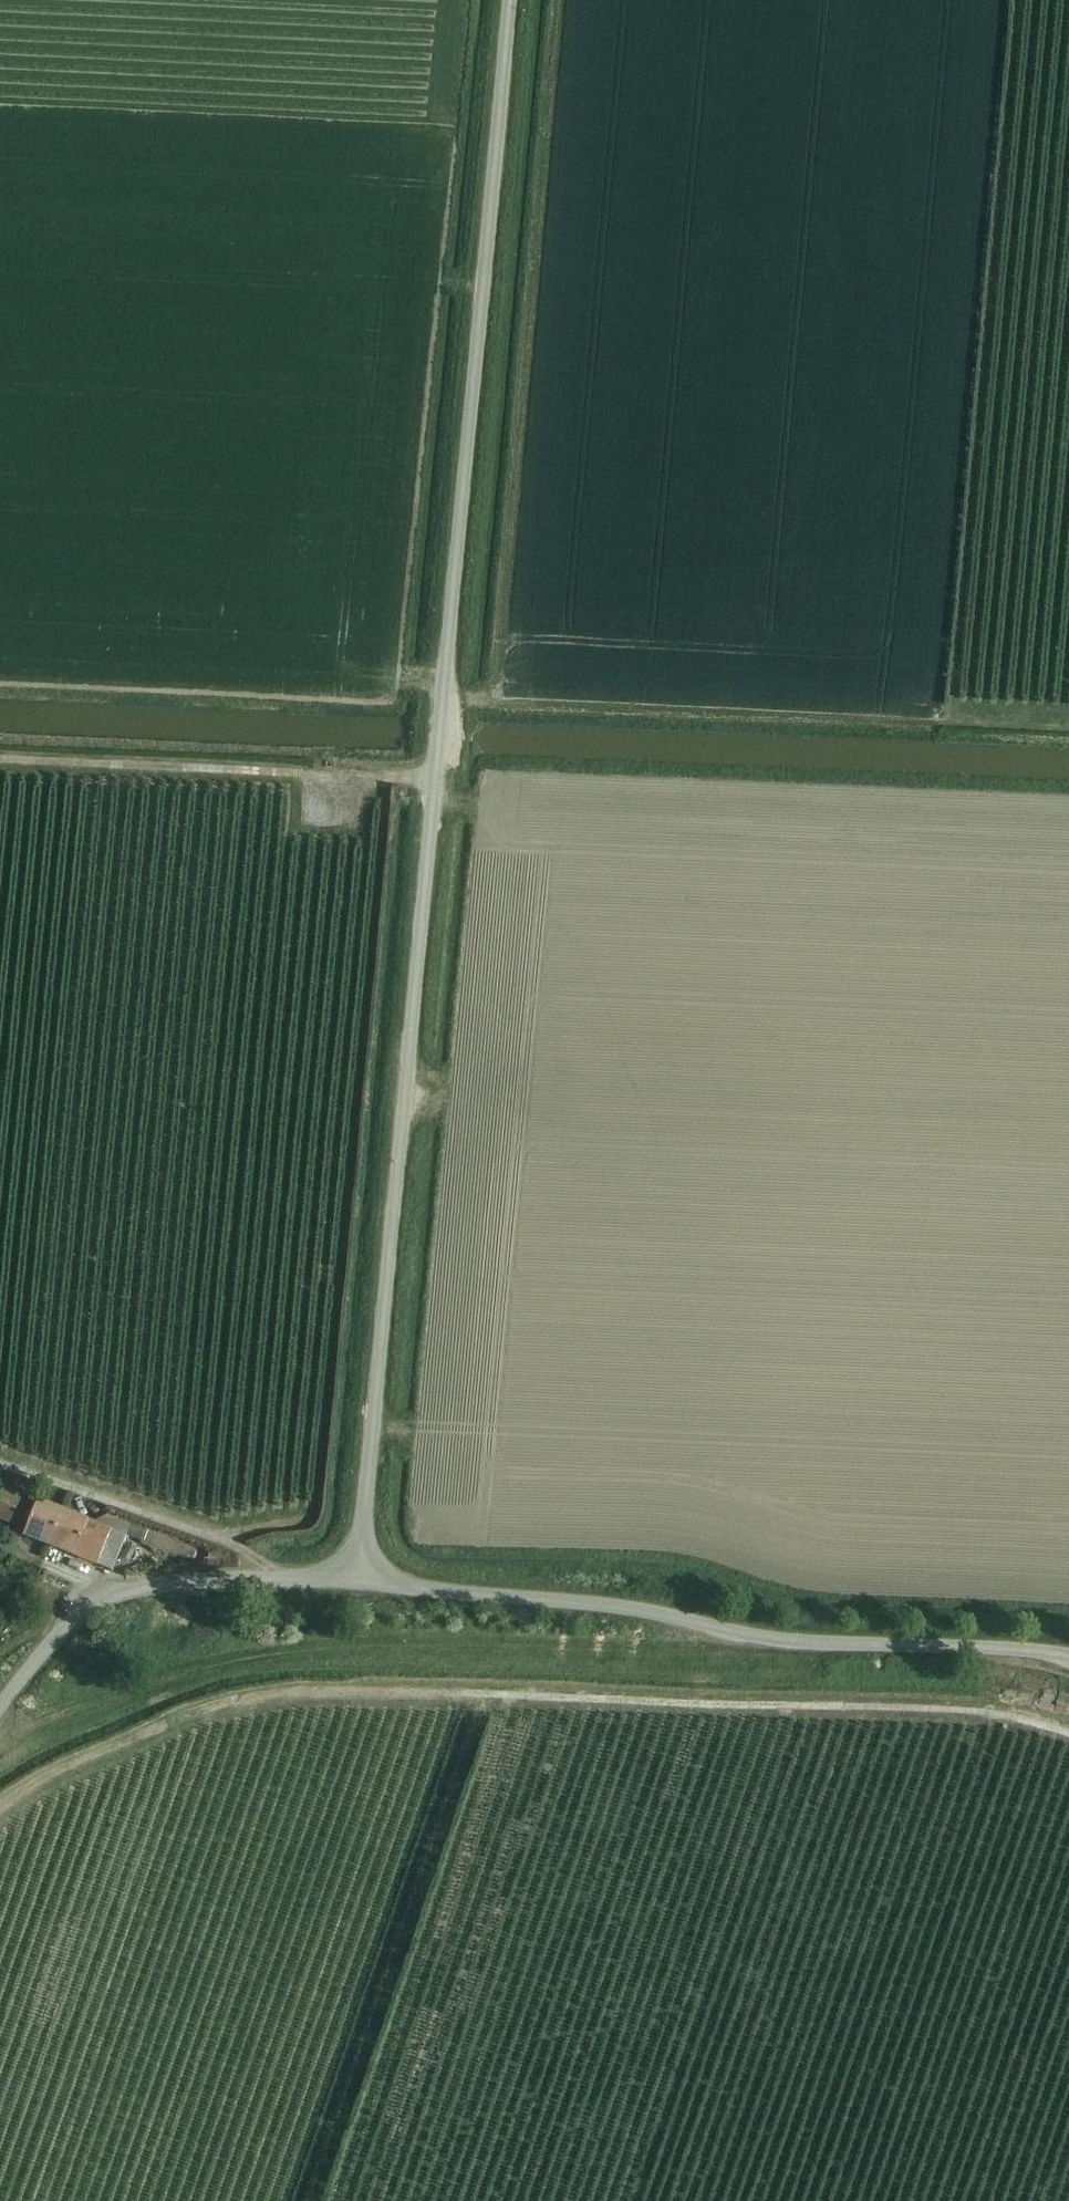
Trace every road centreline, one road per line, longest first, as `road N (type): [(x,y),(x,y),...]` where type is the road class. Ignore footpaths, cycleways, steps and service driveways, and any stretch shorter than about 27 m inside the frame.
road 1 (unclassified): [(360,1583),(506,0)]
road 2 (unclassified): [(1068,1661),(744,1633),(573,1596),(360,1583)]
road 3 (unclassified): [(0,1704),(89,1599),(157,1580),(360,1583)]

